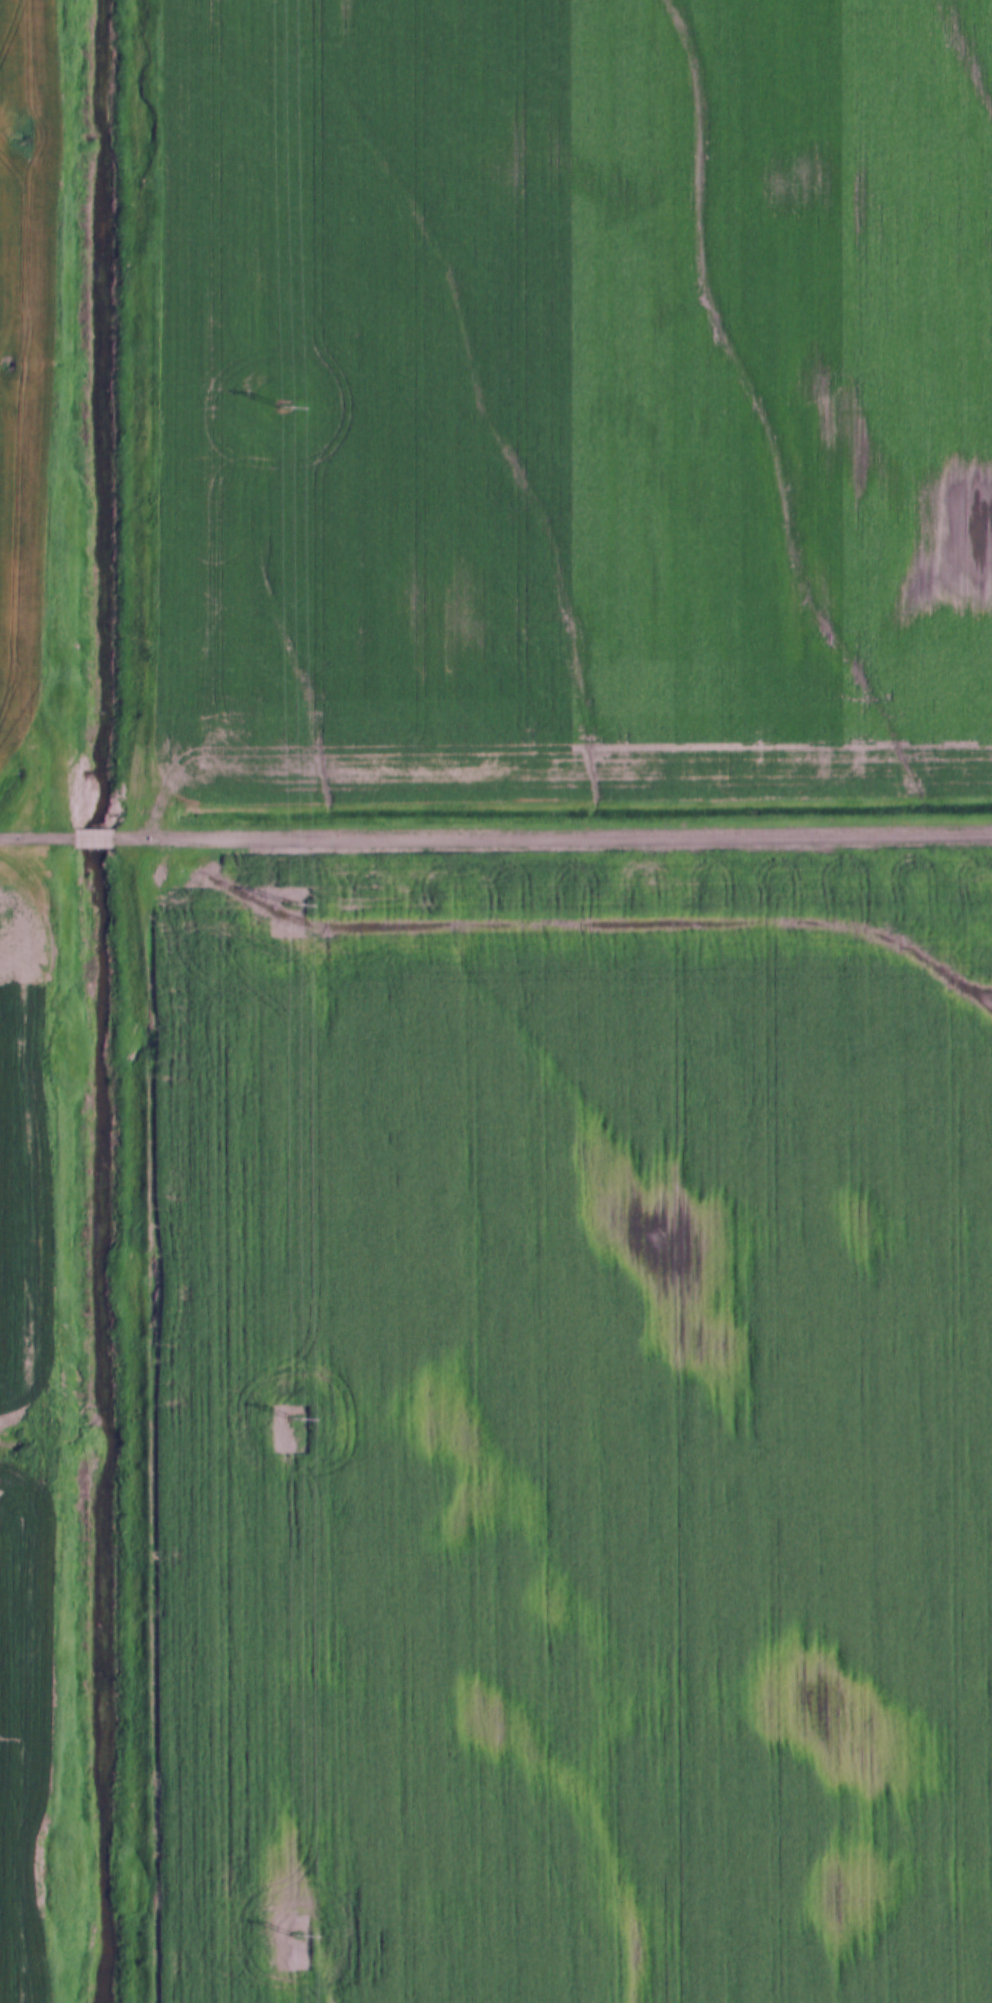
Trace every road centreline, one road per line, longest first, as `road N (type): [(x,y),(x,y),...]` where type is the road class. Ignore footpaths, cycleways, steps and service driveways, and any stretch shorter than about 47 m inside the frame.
road 1 (track): [(112,842),(991,835)]

